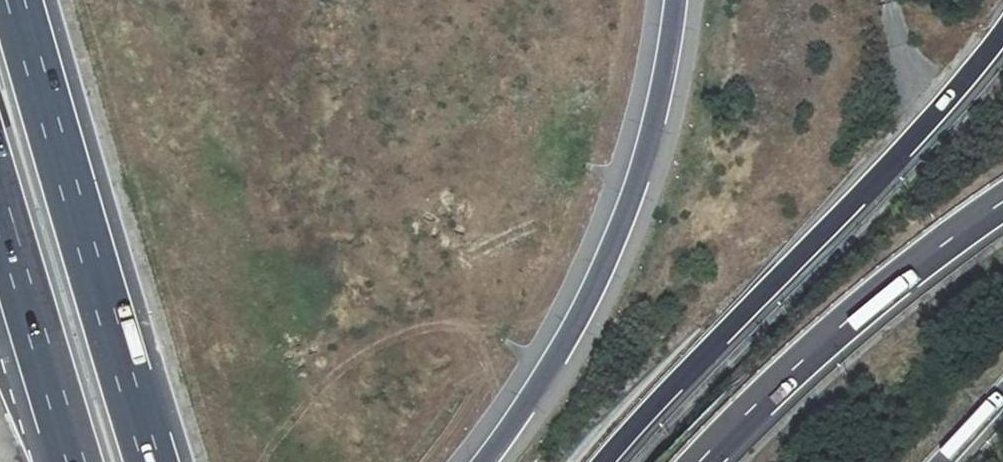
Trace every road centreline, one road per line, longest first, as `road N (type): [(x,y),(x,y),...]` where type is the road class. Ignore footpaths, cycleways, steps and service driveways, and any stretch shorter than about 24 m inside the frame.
road 1 (motorway): [(603,461),(914,136),(1002,30)]
road 2 (motorway): [(486,461),(580,316),(616,237),(644,160),(675,0)]
road 3 (motorway): [(155,461),(16,0)]
road 4 (motorway): [(701,461),(846,325),(1002,205)]
road 5 (motorway): [(0,208),(77,461)]

